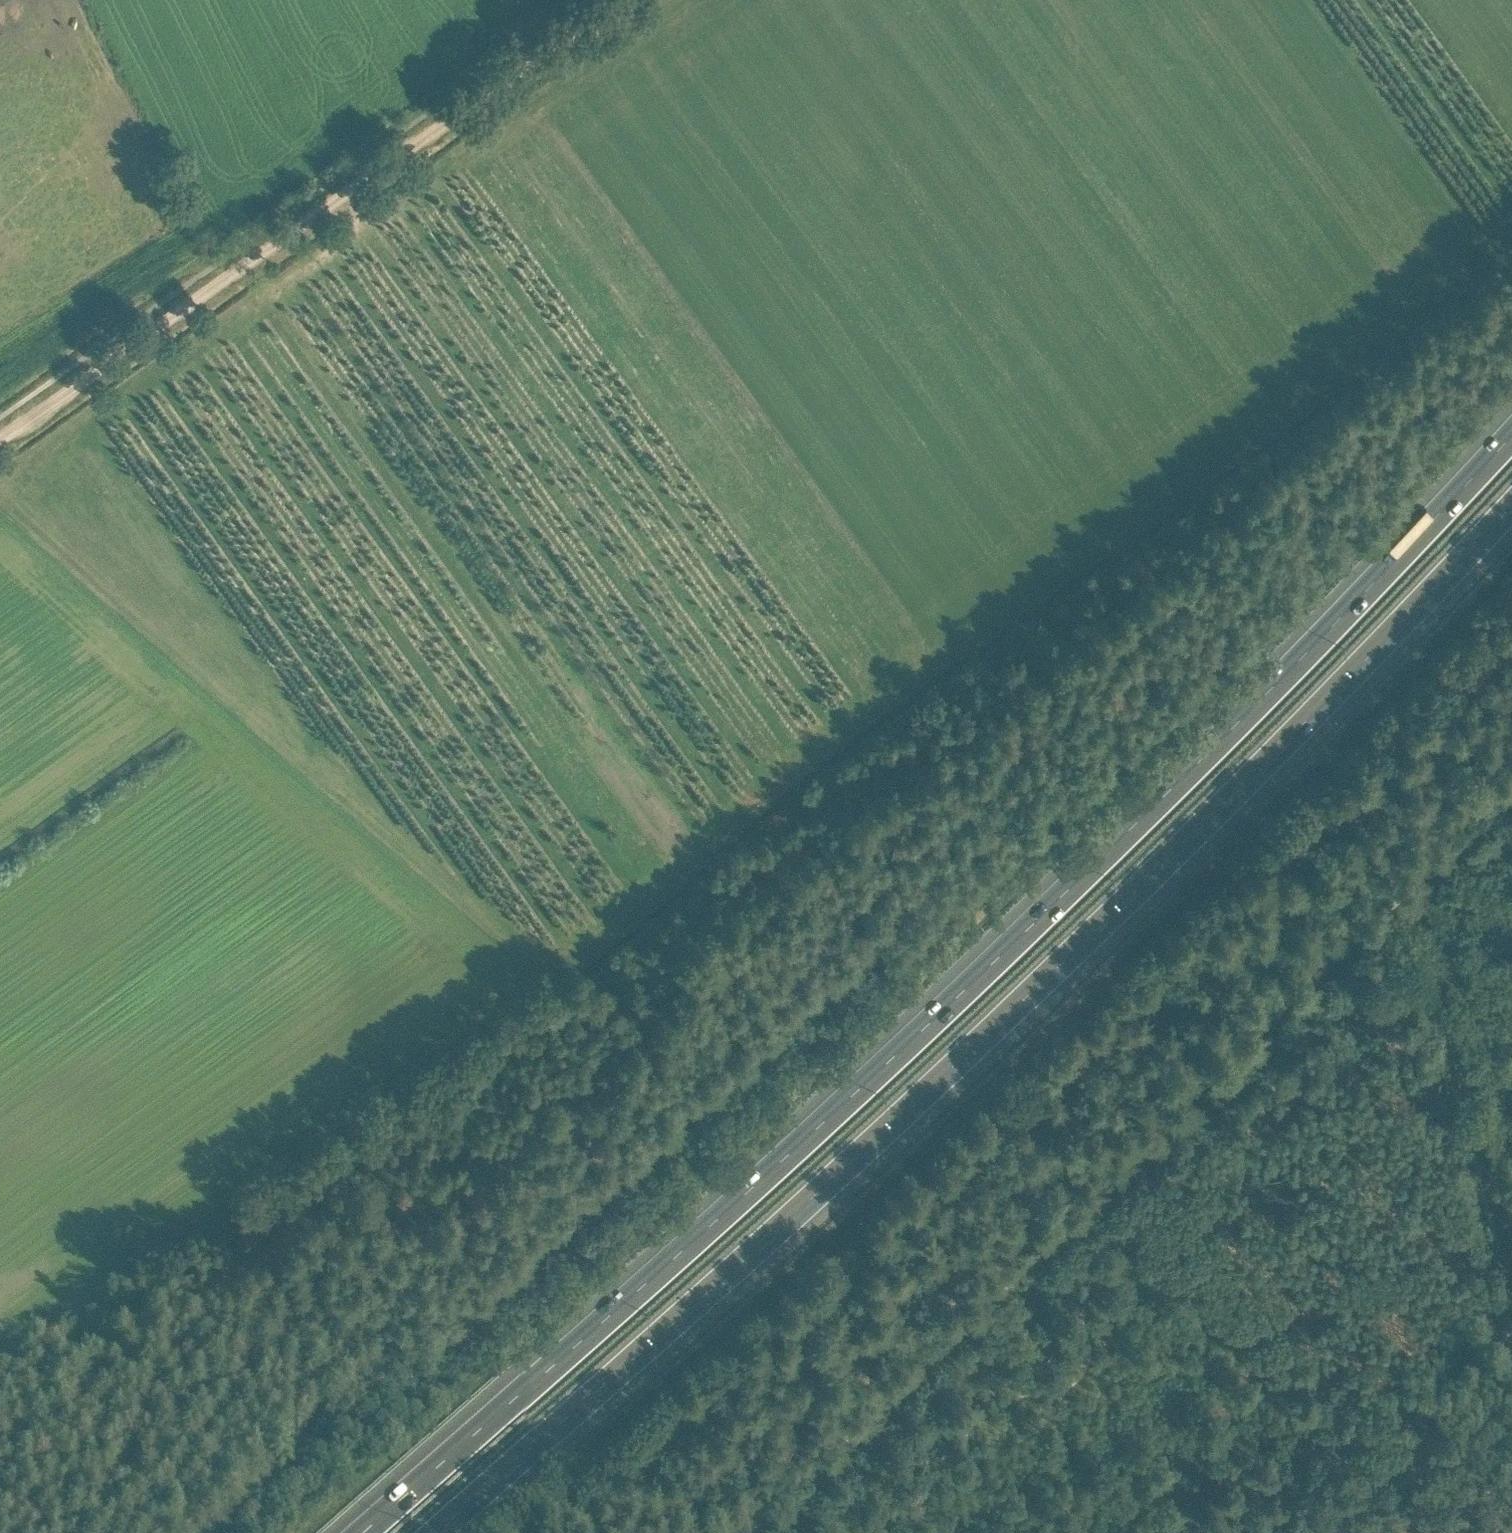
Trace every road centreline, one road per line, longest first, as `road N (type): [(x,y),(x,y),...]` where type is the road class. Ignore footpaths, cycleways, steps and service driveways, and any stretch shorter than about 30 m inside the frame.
road 1 (motorway): [(1511,432),(1121,846),(359,1532)]
road 2 (motorway): [(429,1532),(1158,876),(1511,507)]
road 3 (track): [(752,1532),(1407,898)]
road 4 (track): [(225,1532),(868,952)]
road 5 (track): [(0,437),(624,0)]

